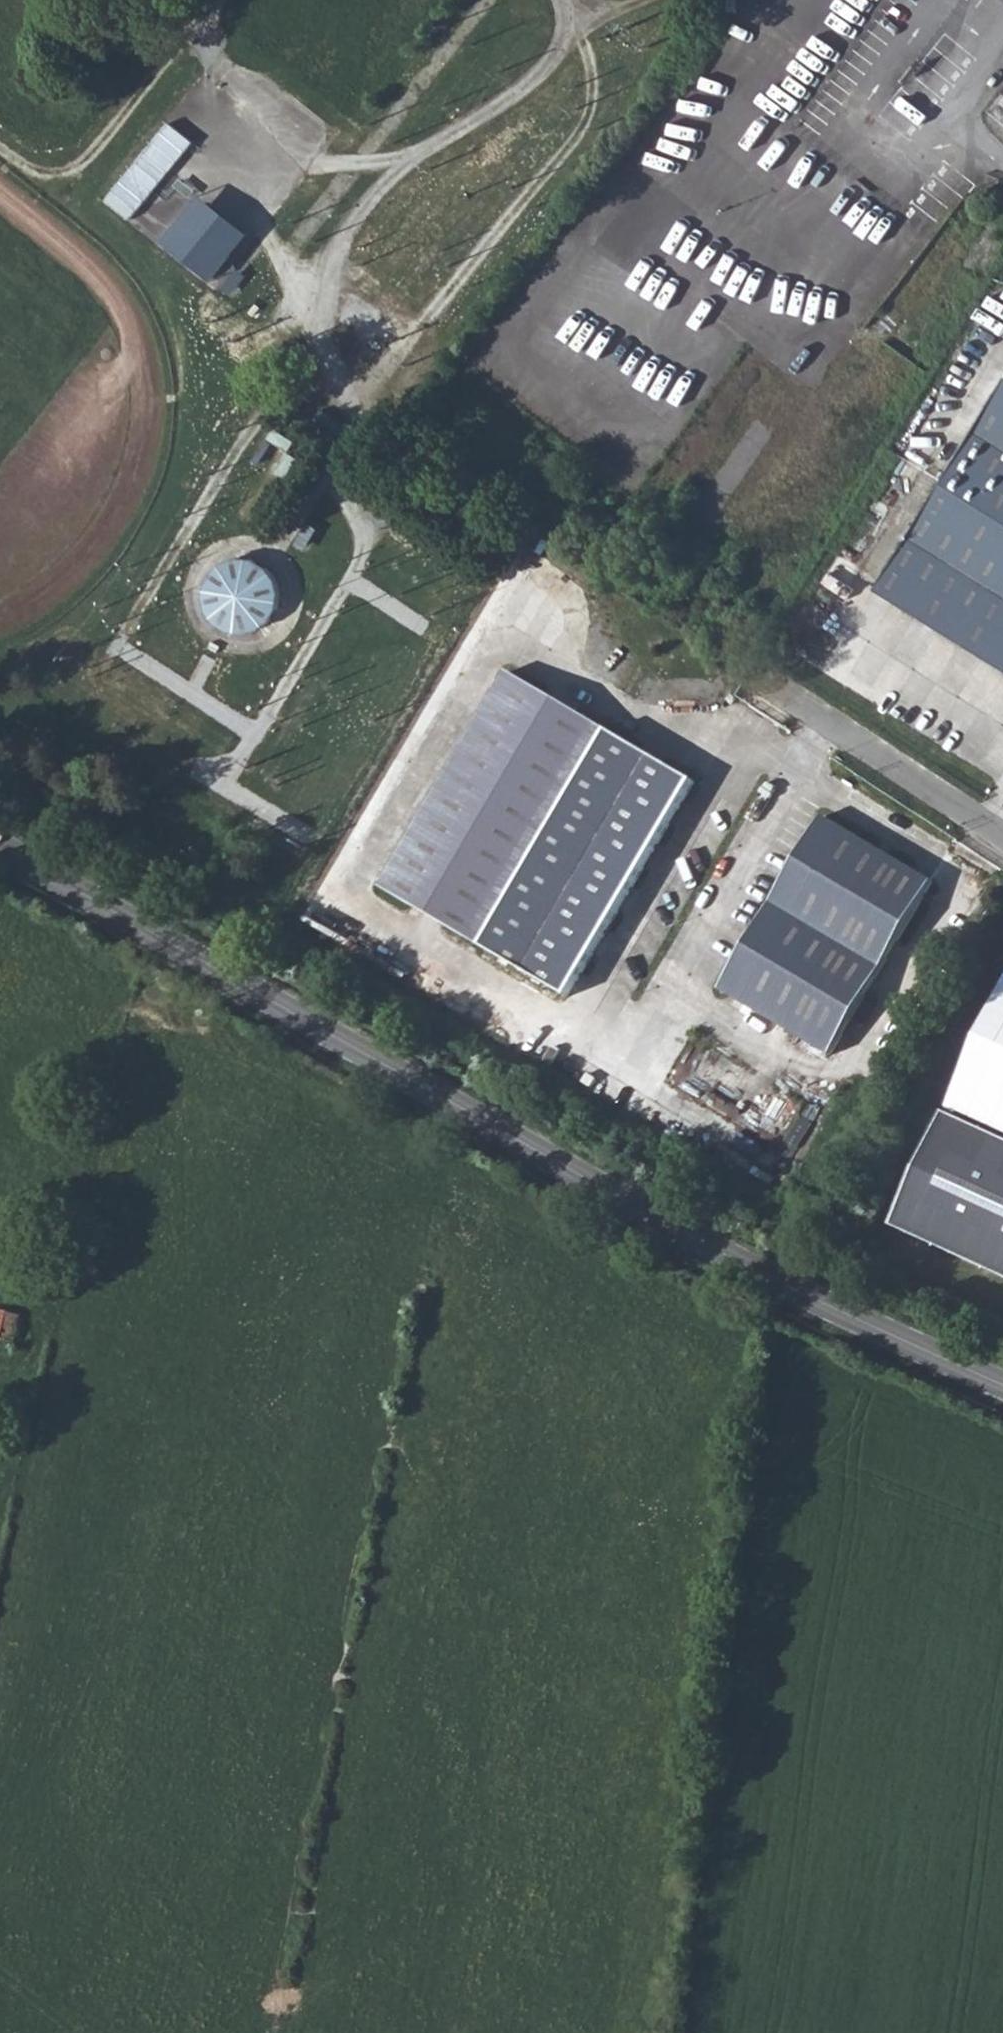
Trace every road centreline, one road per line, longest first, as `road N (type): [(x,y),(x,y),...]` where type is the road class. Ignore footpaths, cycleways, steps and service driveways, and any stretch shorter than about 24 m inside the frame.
road 1 (secondary): [(0,852),(840,1321),(1002,1394)]
road 2 (unclassified): [(1002,833),(764,673)]
road 3 (unclassified): [(1002,164),(956,120),(956,101),(1002,32)]

